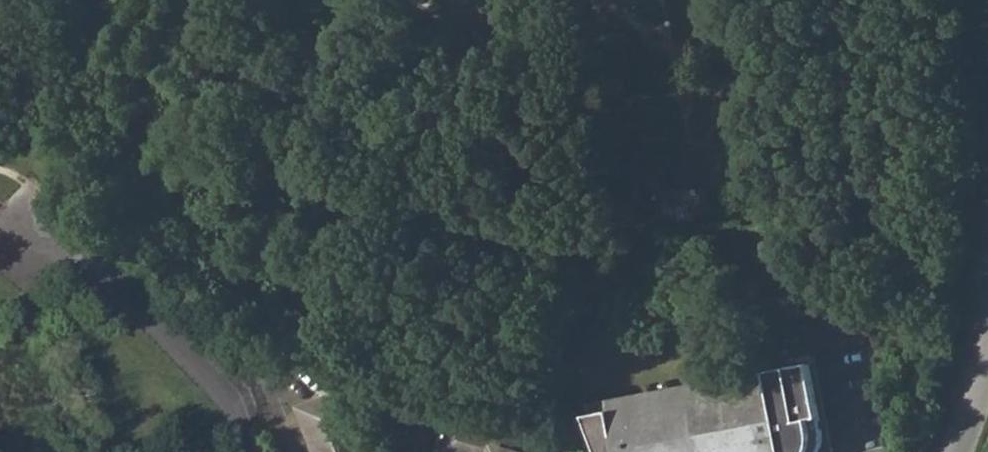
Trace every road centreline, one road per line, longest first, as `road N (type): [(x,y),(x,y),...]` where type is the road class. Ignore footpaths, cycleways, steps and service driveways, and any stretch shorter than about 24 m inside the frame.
road 1 (residential): [(250,451),(232,404),(82,243)]

